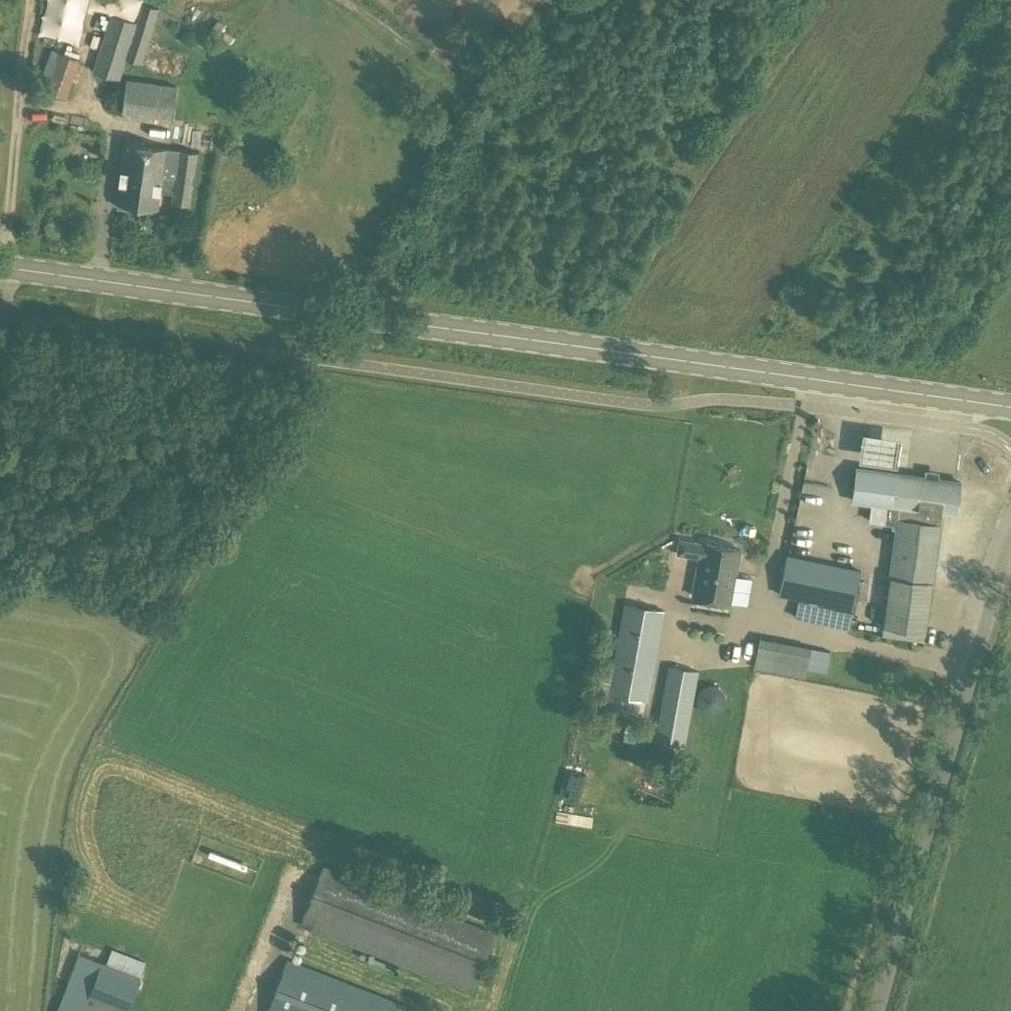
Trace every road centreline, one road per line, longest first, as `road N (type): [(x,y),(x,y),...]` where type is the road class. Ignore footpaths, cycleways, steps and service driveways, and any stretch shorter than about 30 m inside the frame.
road 1 (secondary): [(1010,407),(0,267)]
road 2 (unclassified): [(879,1010),(1010,550)]

